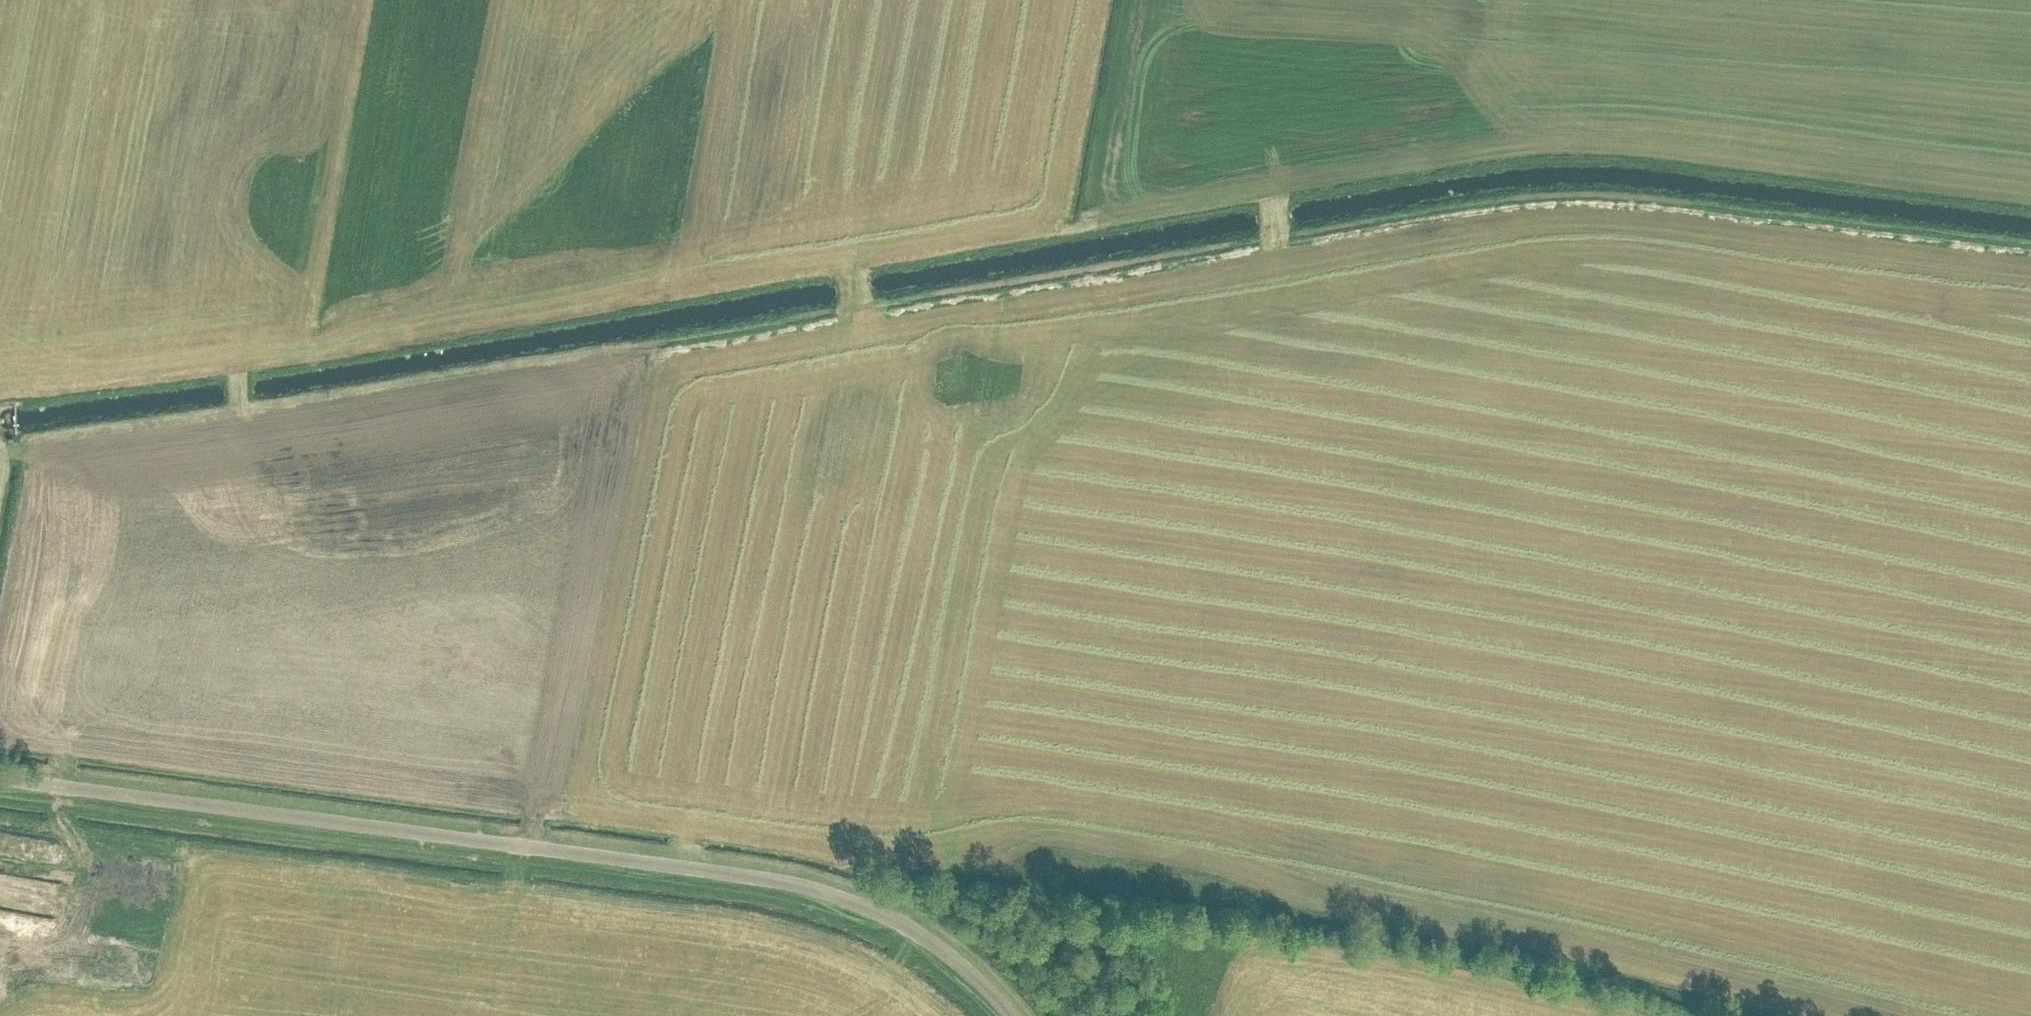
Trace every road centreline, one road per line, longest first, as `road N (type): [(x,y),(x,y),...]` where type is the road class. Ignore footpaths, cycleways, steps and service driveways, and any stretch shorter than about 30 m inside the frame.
road 1 (unclassified): [(1012,1015),(911,927),(815,888),(0,777)]

